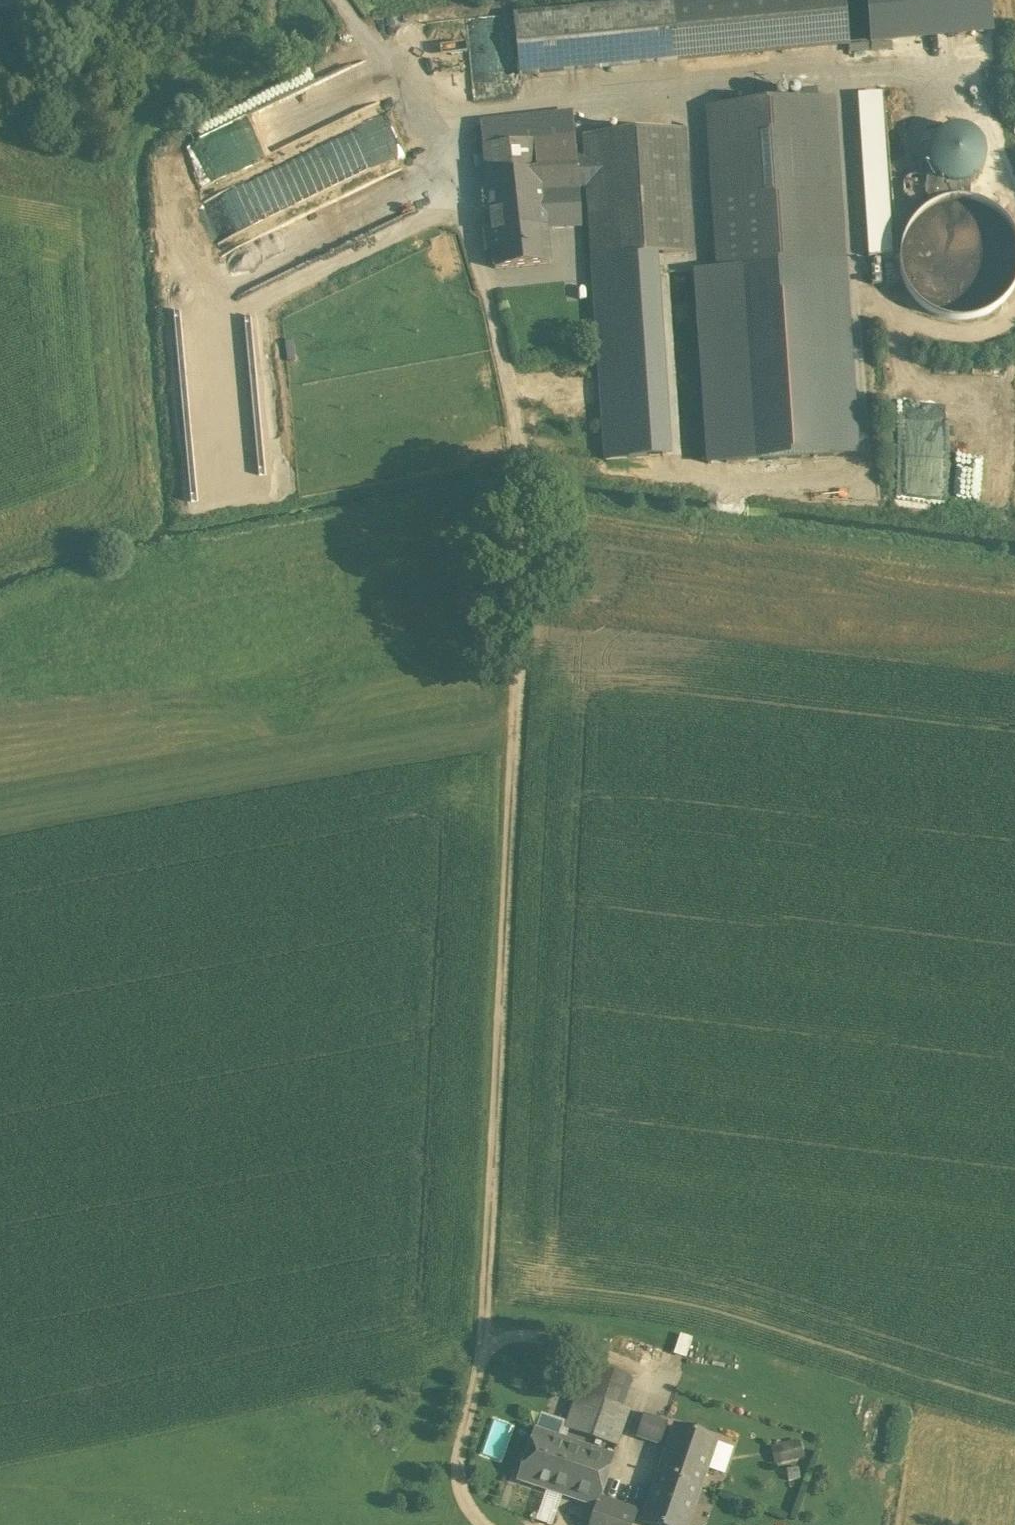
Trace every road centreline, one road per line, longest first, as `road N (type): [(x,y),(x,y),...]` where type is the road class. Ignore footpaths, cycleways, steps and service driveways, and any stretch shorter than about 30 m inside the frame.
road 1 (track): [(488,1524),(464,1487),(462,1456),(484,1350),(523,479),(512,396),(472,226),(346,0)]
road 2 (track): [(419,131),(509,109),(833,76)]

